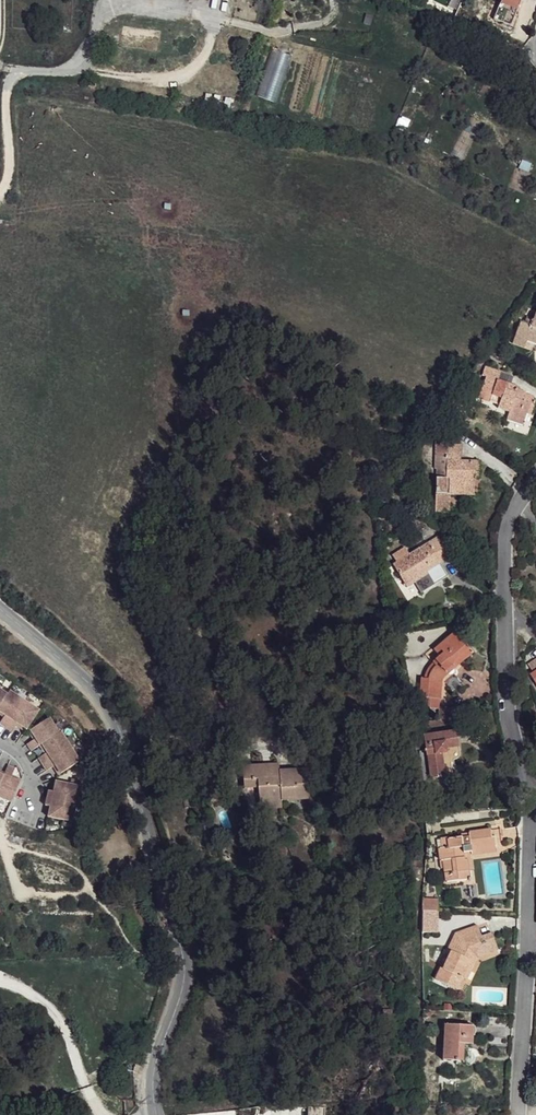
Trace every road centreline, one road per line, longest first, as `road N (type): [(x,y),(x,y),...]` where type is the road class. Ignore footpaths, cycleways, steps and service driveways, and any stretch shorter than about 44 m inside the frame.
road 1 (residential): [(535,480),(505,534),(511,731),(530,784),(535,841),(514,1114)]
road 2 (residential): [(0,610),(108,704),(124,740),(184,945),(185,970),(153,1064),(154,1114)]

